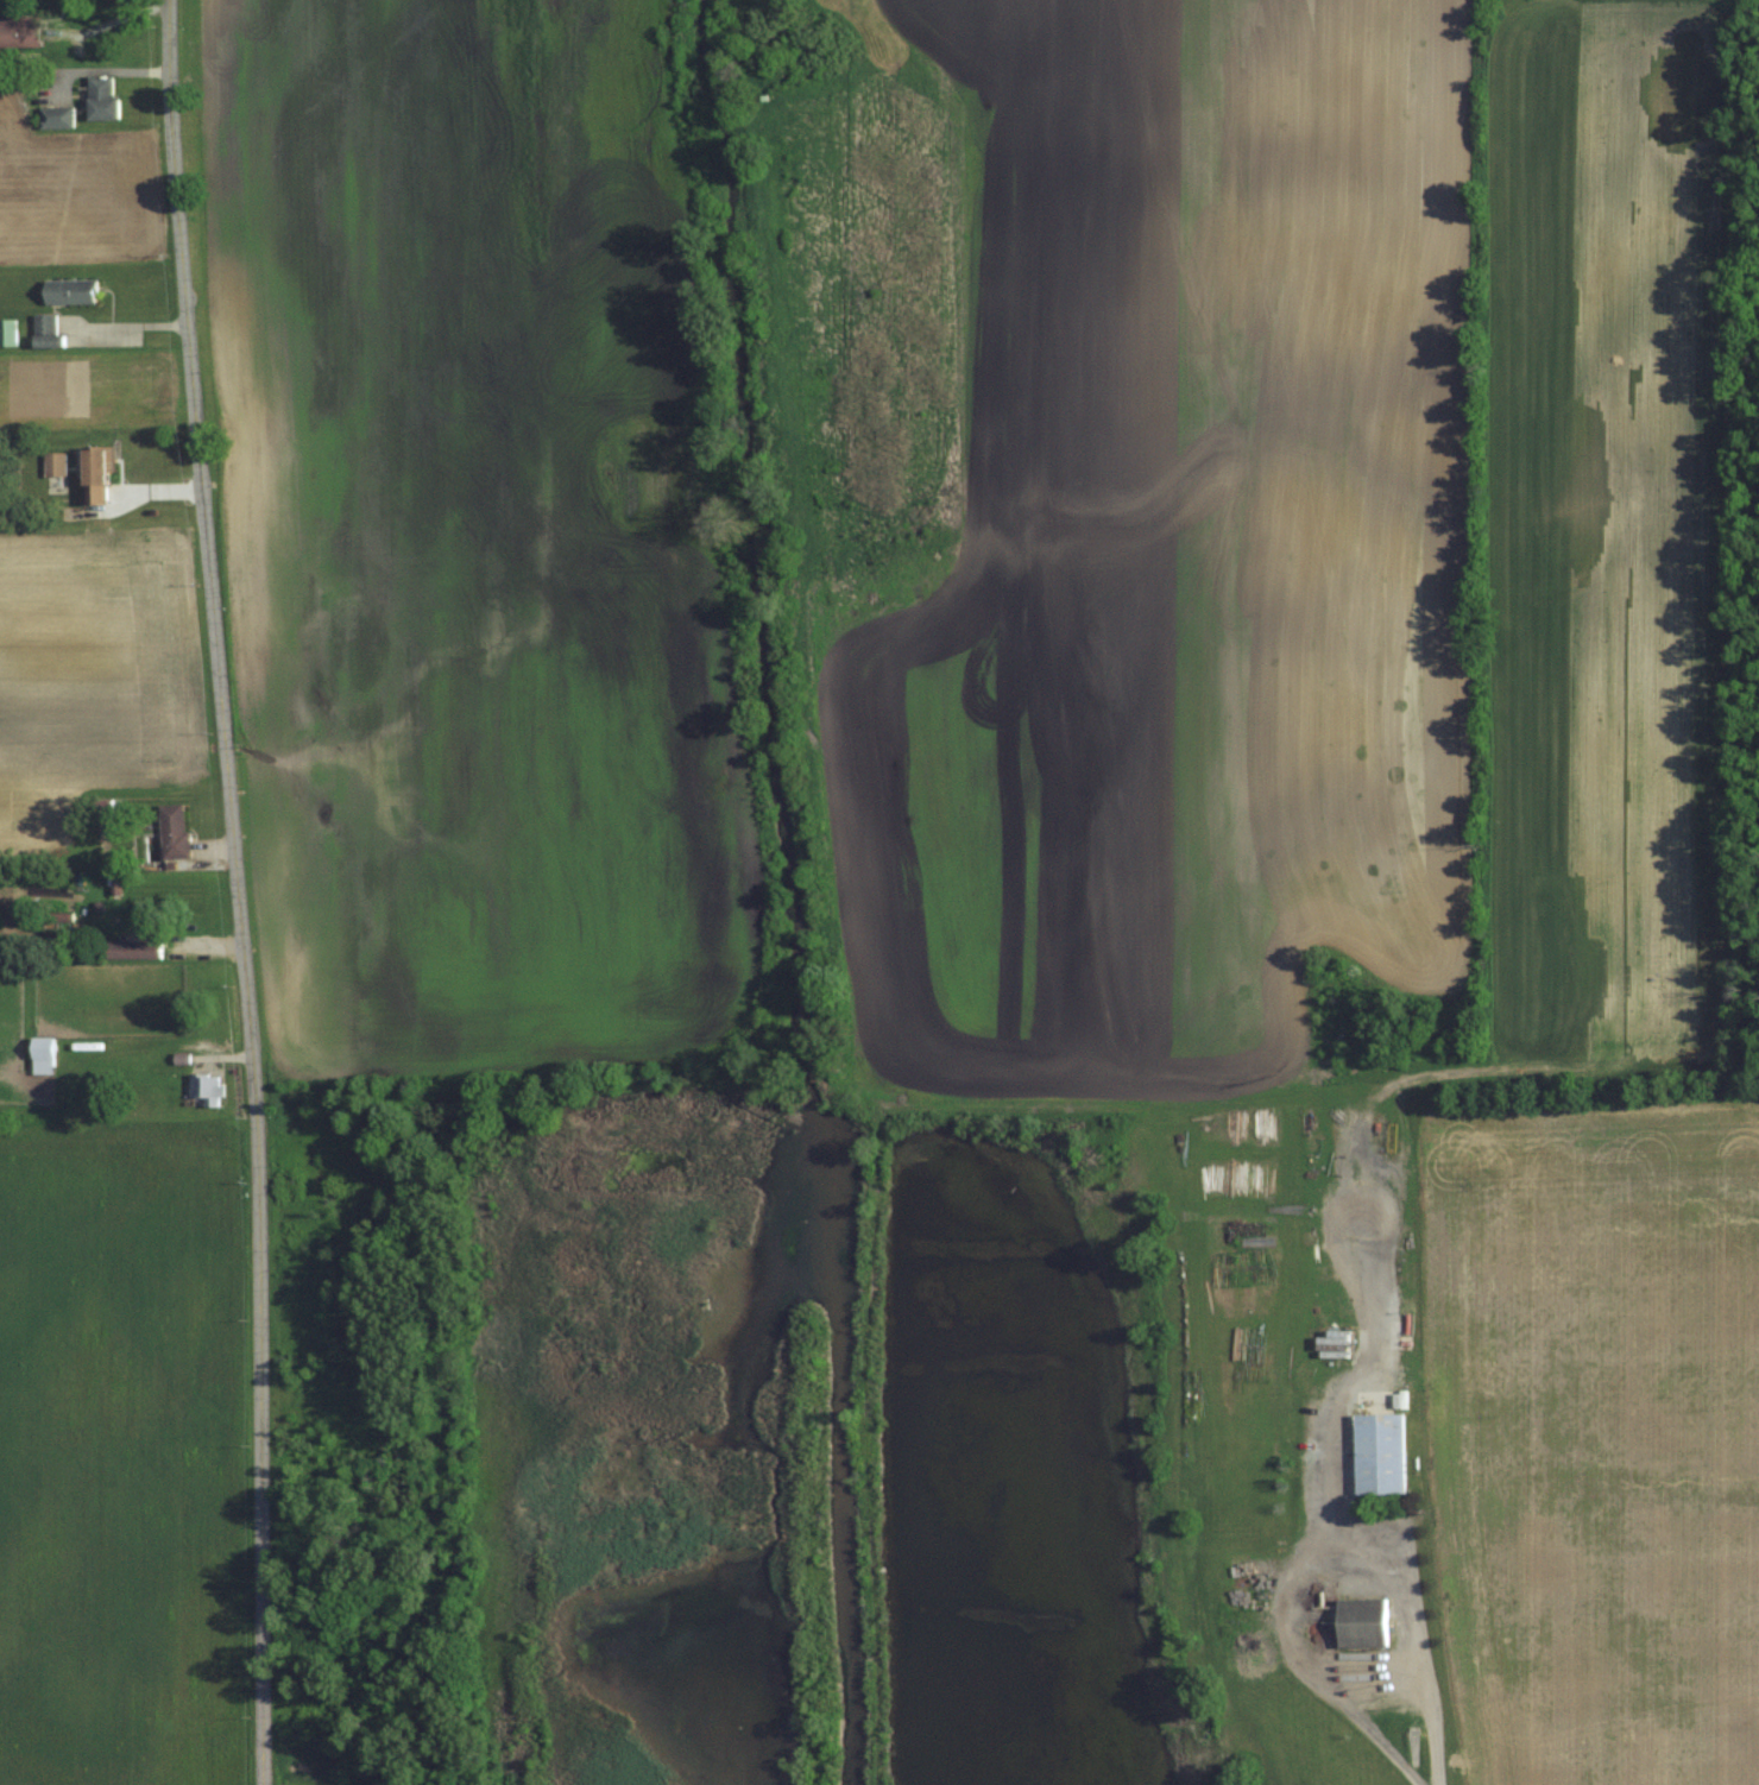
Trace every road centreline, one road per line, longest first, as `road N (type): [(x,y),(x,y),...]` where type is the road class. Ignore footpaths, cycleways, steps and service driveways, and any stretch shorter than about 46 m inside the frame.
road 1 (tertiary): [(169,0),(254,1096),(260,1784)]

